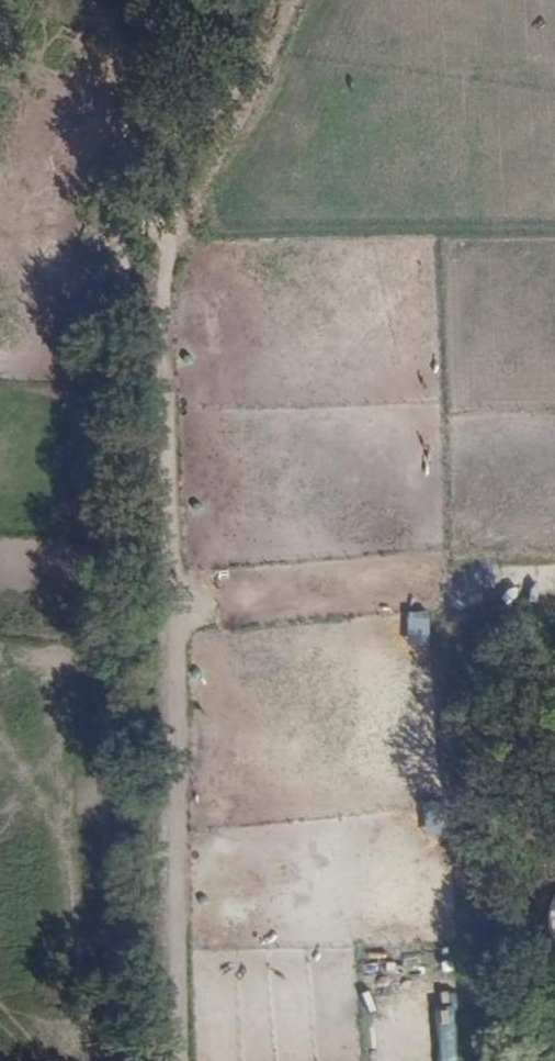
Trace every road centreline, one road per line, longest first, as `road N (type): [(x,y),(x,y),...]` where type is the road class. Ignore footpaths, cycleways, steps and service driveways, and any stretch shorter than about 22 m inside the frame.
road 1 (track): [(187,1060),(165,259),(294,0)]
road 2 (track): [(136,0),(112,208),(112,1060)]

